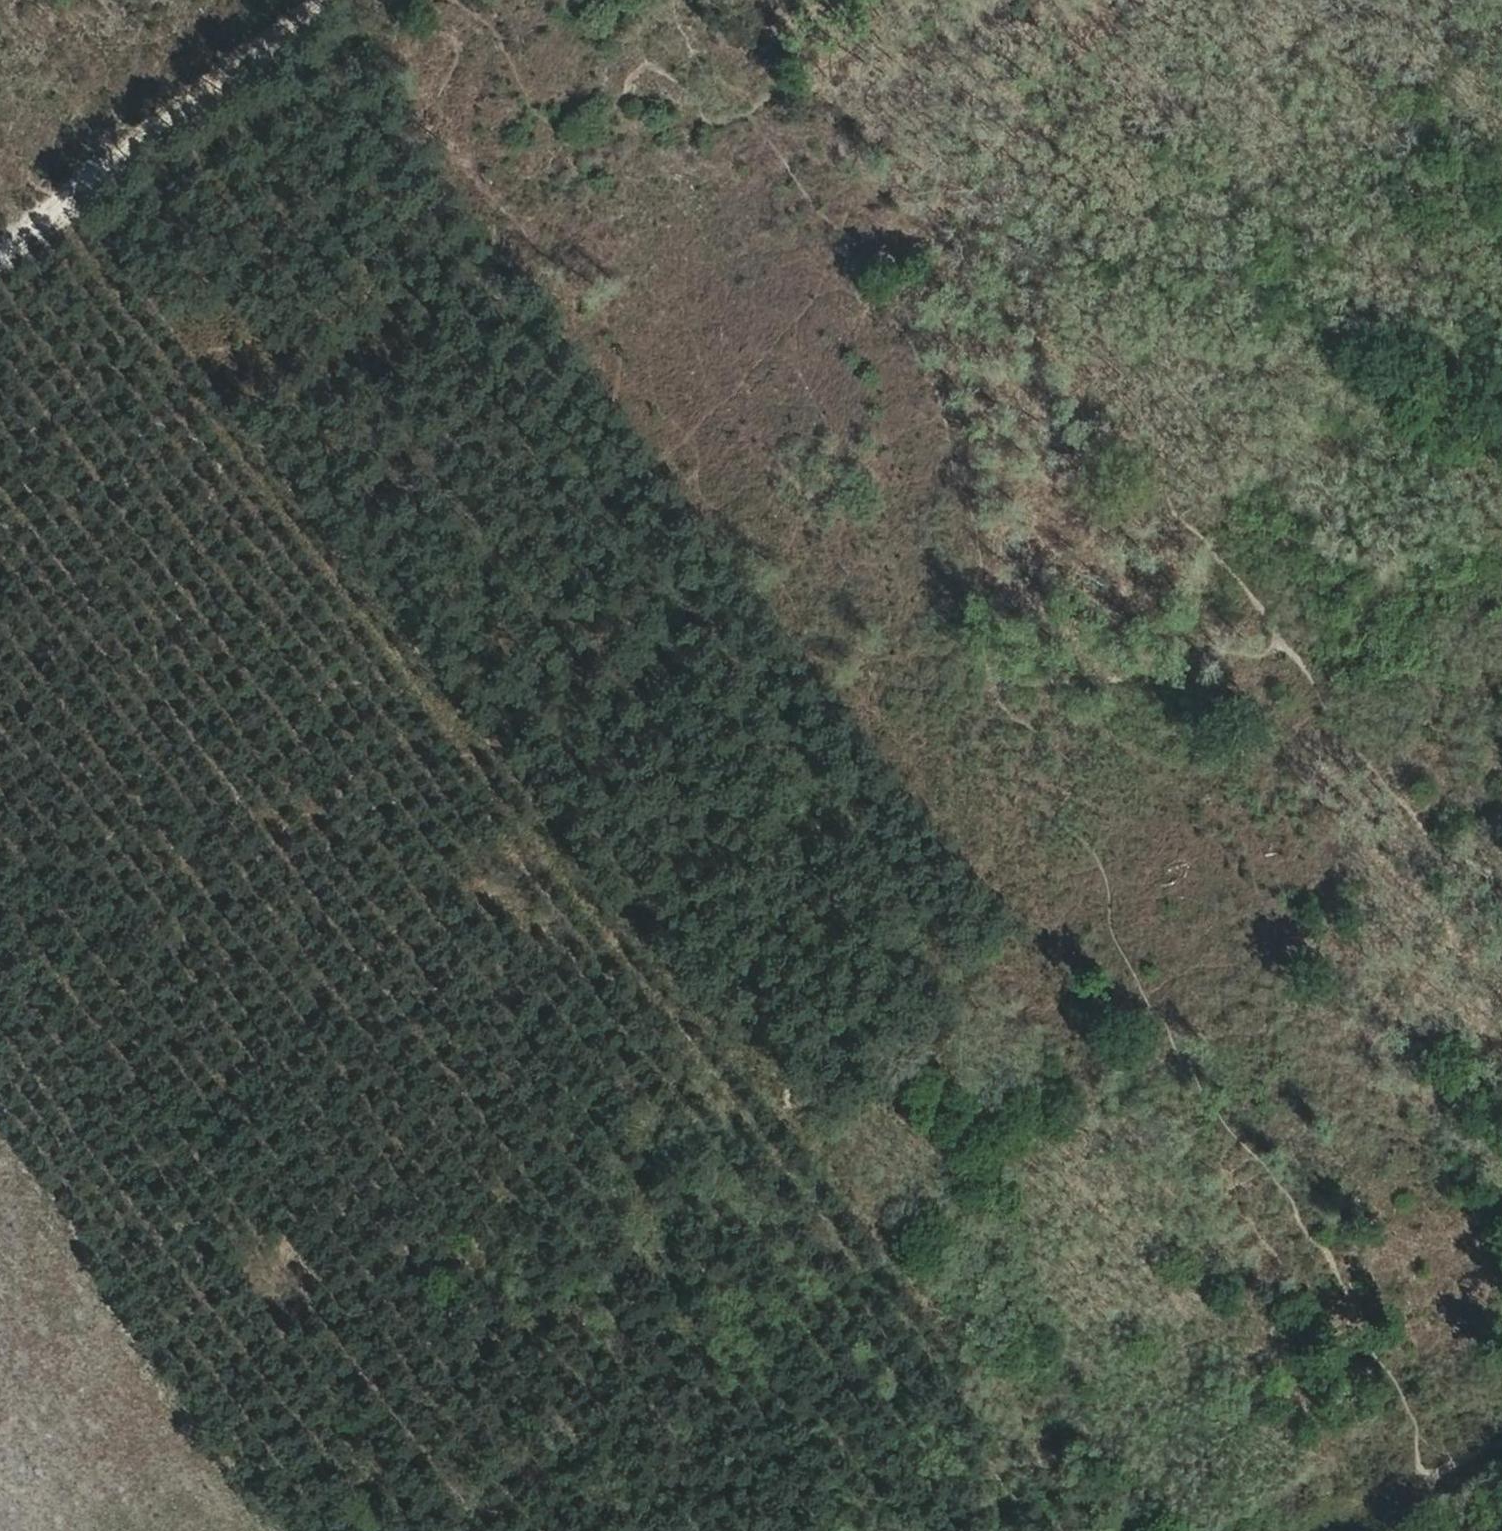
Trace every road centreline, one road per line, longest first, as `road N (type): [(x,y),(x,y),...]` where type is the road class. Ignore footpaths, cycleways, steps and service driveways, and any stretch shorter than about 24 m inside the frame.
road 1 (track): [(351,0),(0,264)]
road 2 (track): [(1501,1421),(1305,1530)]

